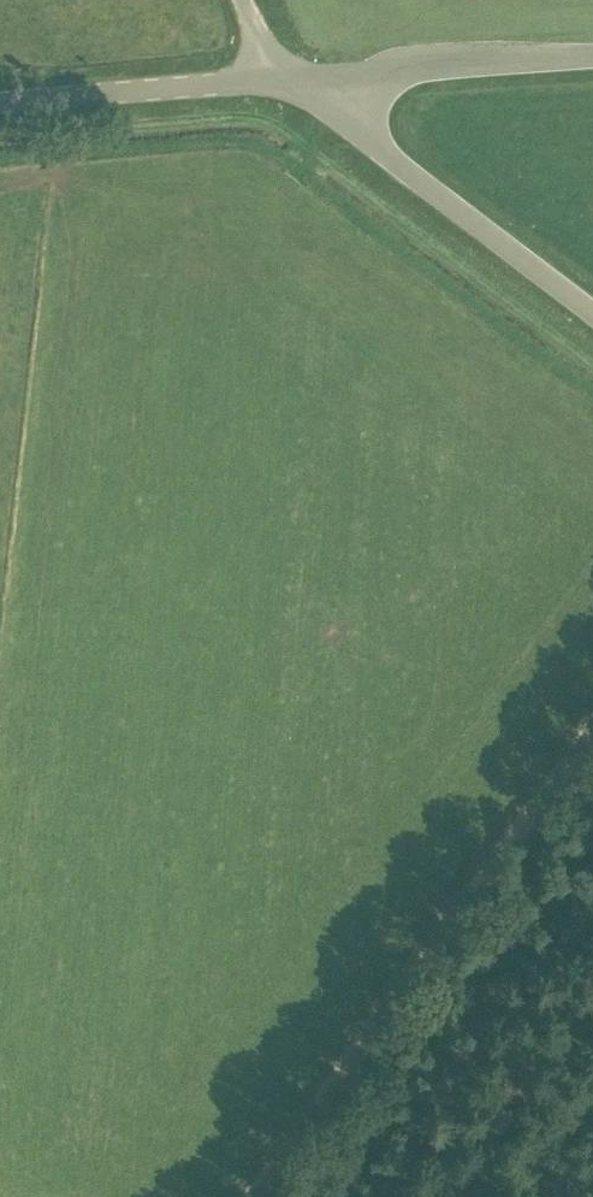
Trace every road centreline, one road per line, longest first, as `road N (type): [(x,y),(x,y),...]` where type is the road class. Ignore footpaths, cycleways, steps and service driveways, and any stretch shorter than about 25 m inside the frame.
road 1 (track): [(255,1196),(592,738)]
road 2 (unclassified): [(592,315),(367,135),(358,114),(360,77)]
road 3 (tertiary): [(0,102),(275,79)]
road 4 (tertiary): [(360,77),(435,58),(592,51)]

